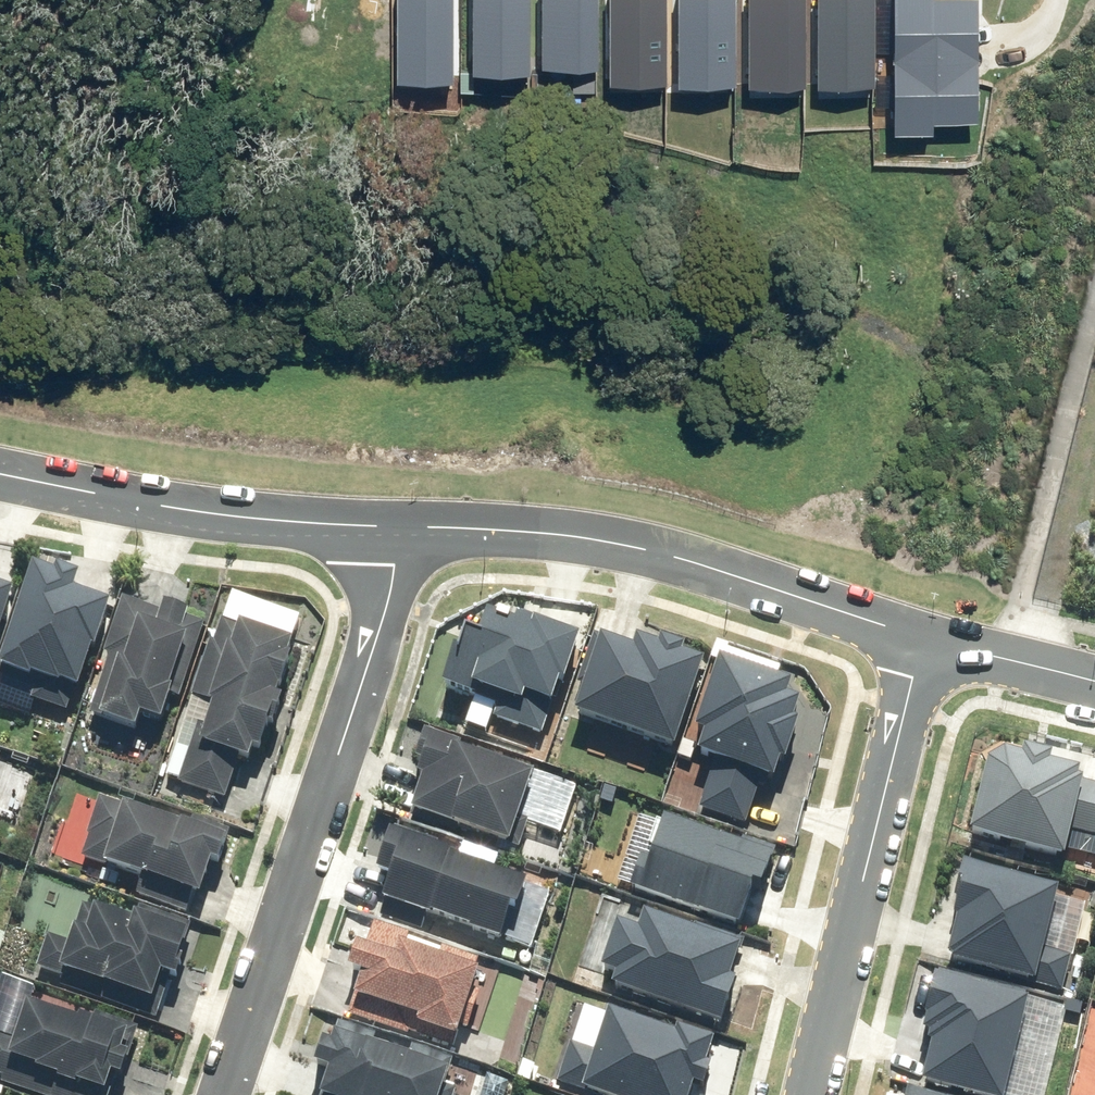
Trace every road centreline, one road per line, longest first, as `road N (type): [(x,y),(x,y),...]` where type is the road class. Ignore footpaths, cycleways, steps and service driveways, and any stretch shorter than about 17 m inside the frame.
road 1 (residential): [(406,538),(227,1094)]
road 2 (residential): [(406,538),(543,534),(643,551),(938,639)]
road 3 (residential): [(938,639),(815,1094)]
road 4 (residential): [(0,476),(209,519),(406,538)]
road 5 (residential): [(938,639),(1094,682)]

